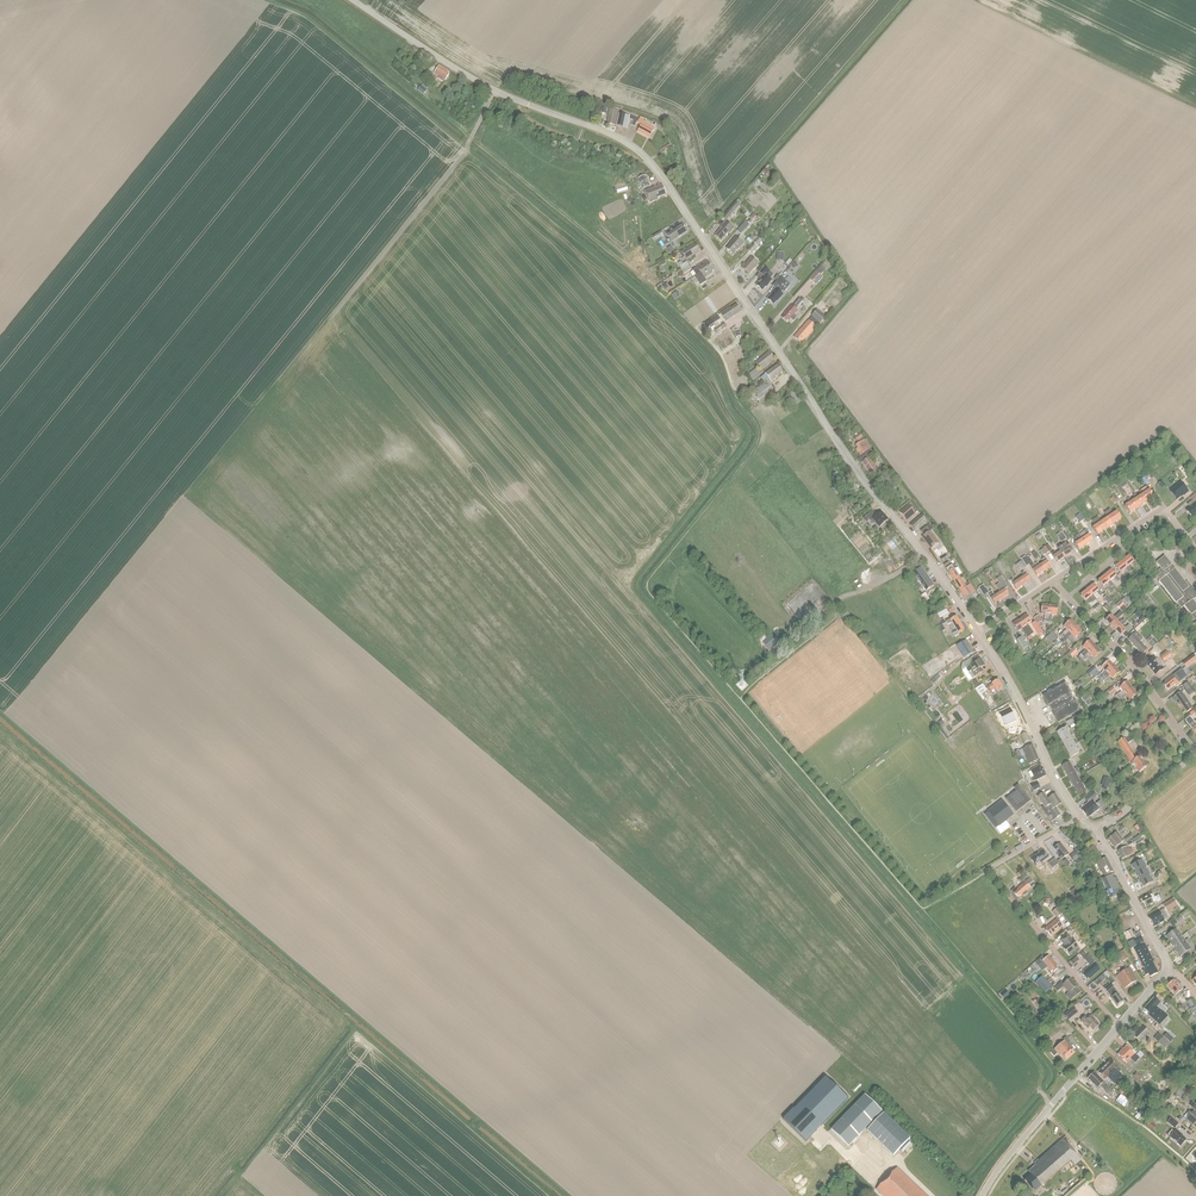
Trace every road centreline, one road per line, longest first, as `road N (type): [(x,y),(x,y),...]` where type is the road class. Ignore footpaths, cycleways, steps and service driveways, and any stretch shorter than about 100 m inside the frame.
road 1 (tertiary): [(978,632),(644,156),(610,134),(480,83),(352,0)]
road 2 (residential): [(1120,1027),(990,872),(1080,817)]
road 3 (residential): [(1195,754),(1133,665),(1054,581)]
road 4 (tertiary): [(982,1195),(1120,1027)]
road 5 (tertiary): [(1080,817),(978,632)]
road 6 (residential): [(1054,581),(1164,508),(1195,551)]
road 7 (tertiary): [(1167,971),(1096,830)]
road 8 (unclassified): [(1096,830),(1195,754)]

